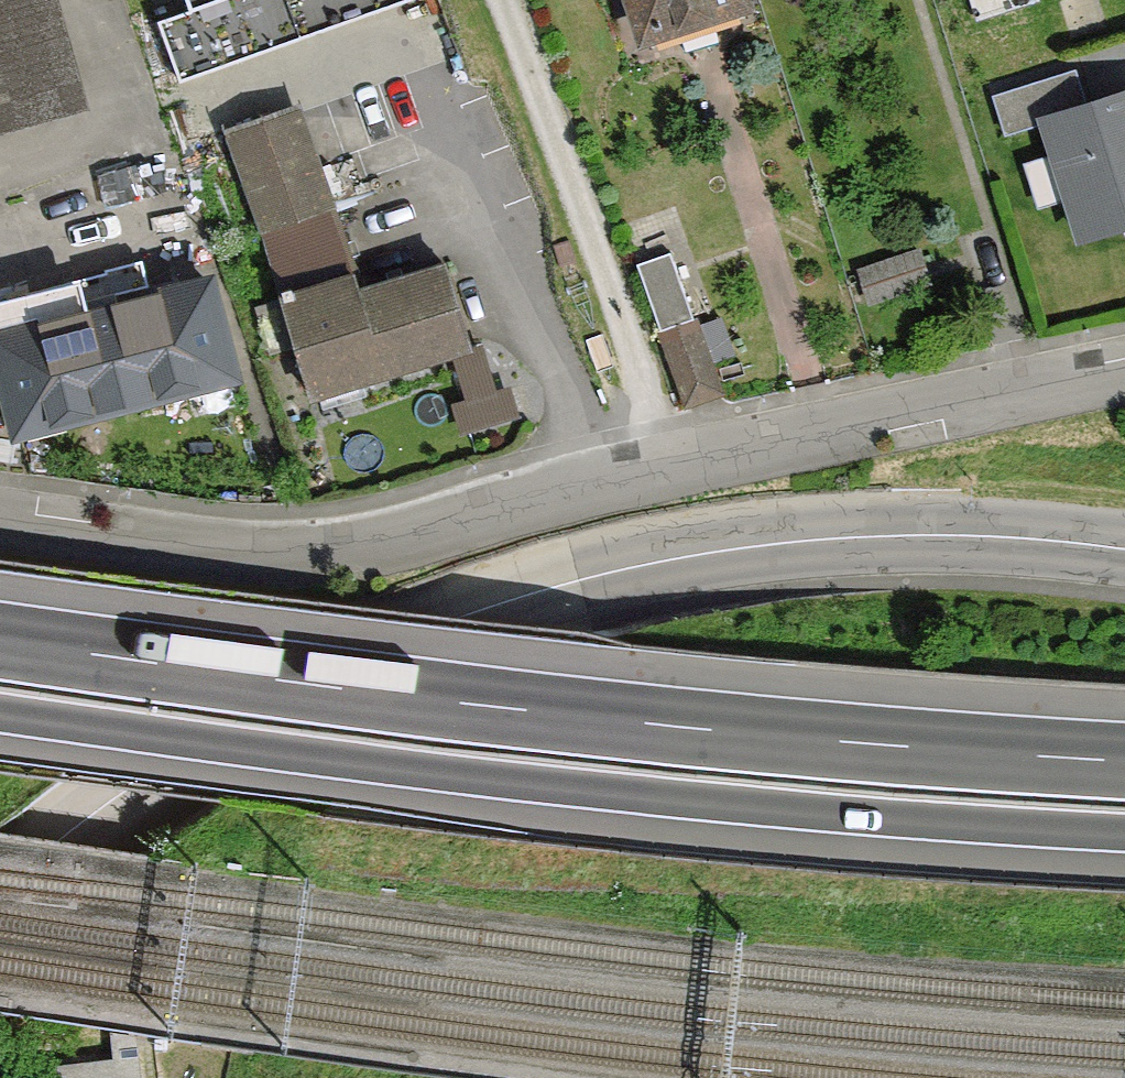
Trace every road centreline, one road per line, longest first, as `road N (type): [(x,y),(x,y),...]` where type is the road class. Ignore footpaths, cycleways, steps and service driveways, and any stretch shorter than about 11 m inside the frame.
road 1 (secondary): [(0,896),(135,788),(275,703),(417,636),(535,595),(631,567),(756,545),(896,536),(1124,551)]
road 2 (residential): [(0,519),(245,557),(377,553),(807,433),(1124,368)]
road 3 (motorway): [(1124,761),(712,731),(0,640)]
road 4 (motorway): [(0,712),(696,800),(1124,830)]

